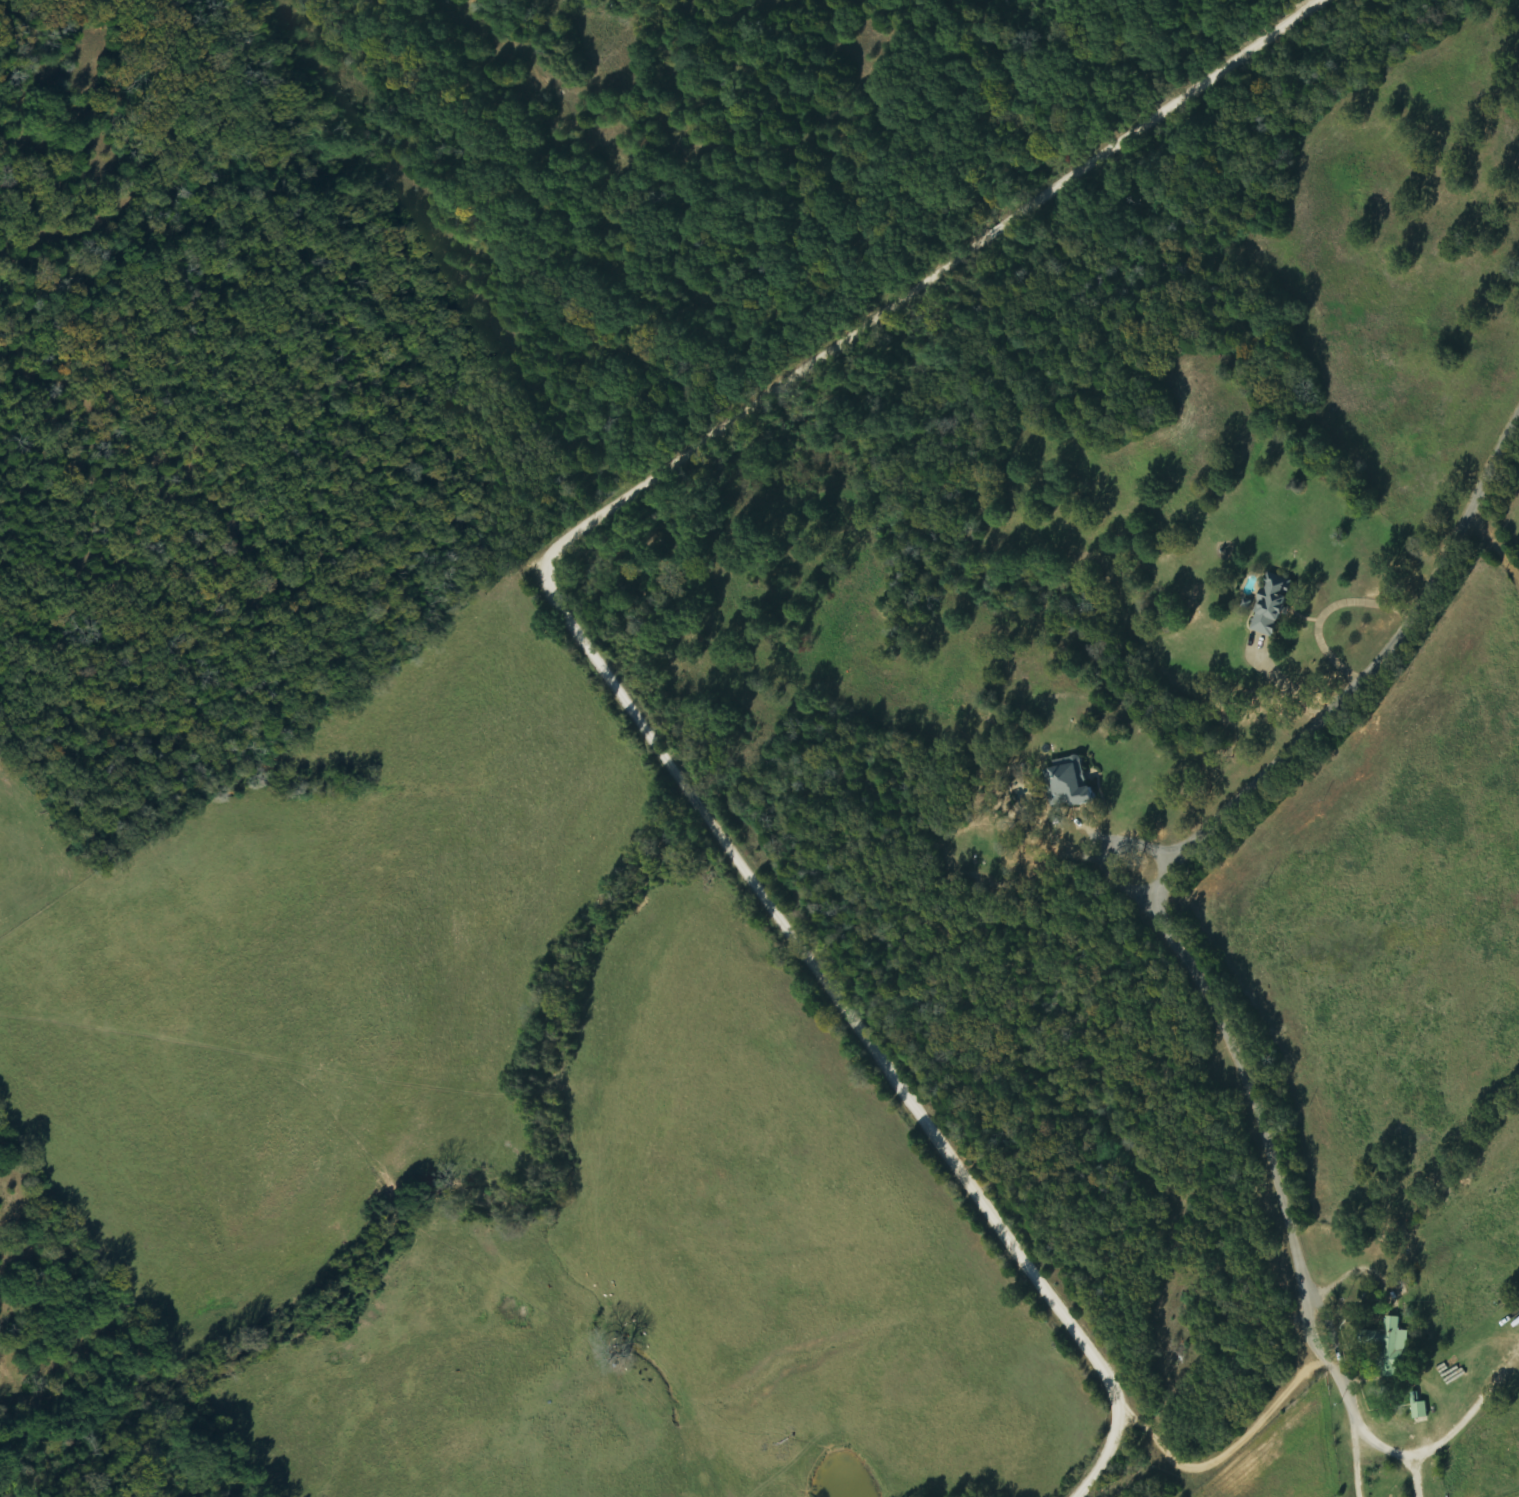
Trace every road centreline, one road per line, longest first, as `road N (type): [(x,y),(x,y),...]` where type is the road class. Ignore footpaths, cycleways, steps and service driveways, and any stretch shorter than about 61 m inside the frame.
road 1 (residential): [(1083,1496),(1120,1439),(1124,1391),(685,779),(589,639),(555,582),(553,561),(579,533),(813,360),(1329,0)]
road 2 (residential): [(1518,420),(1411,633),(1165,880),(1160,911),(1226,1032),(1264,1126),(1308,1287)]

